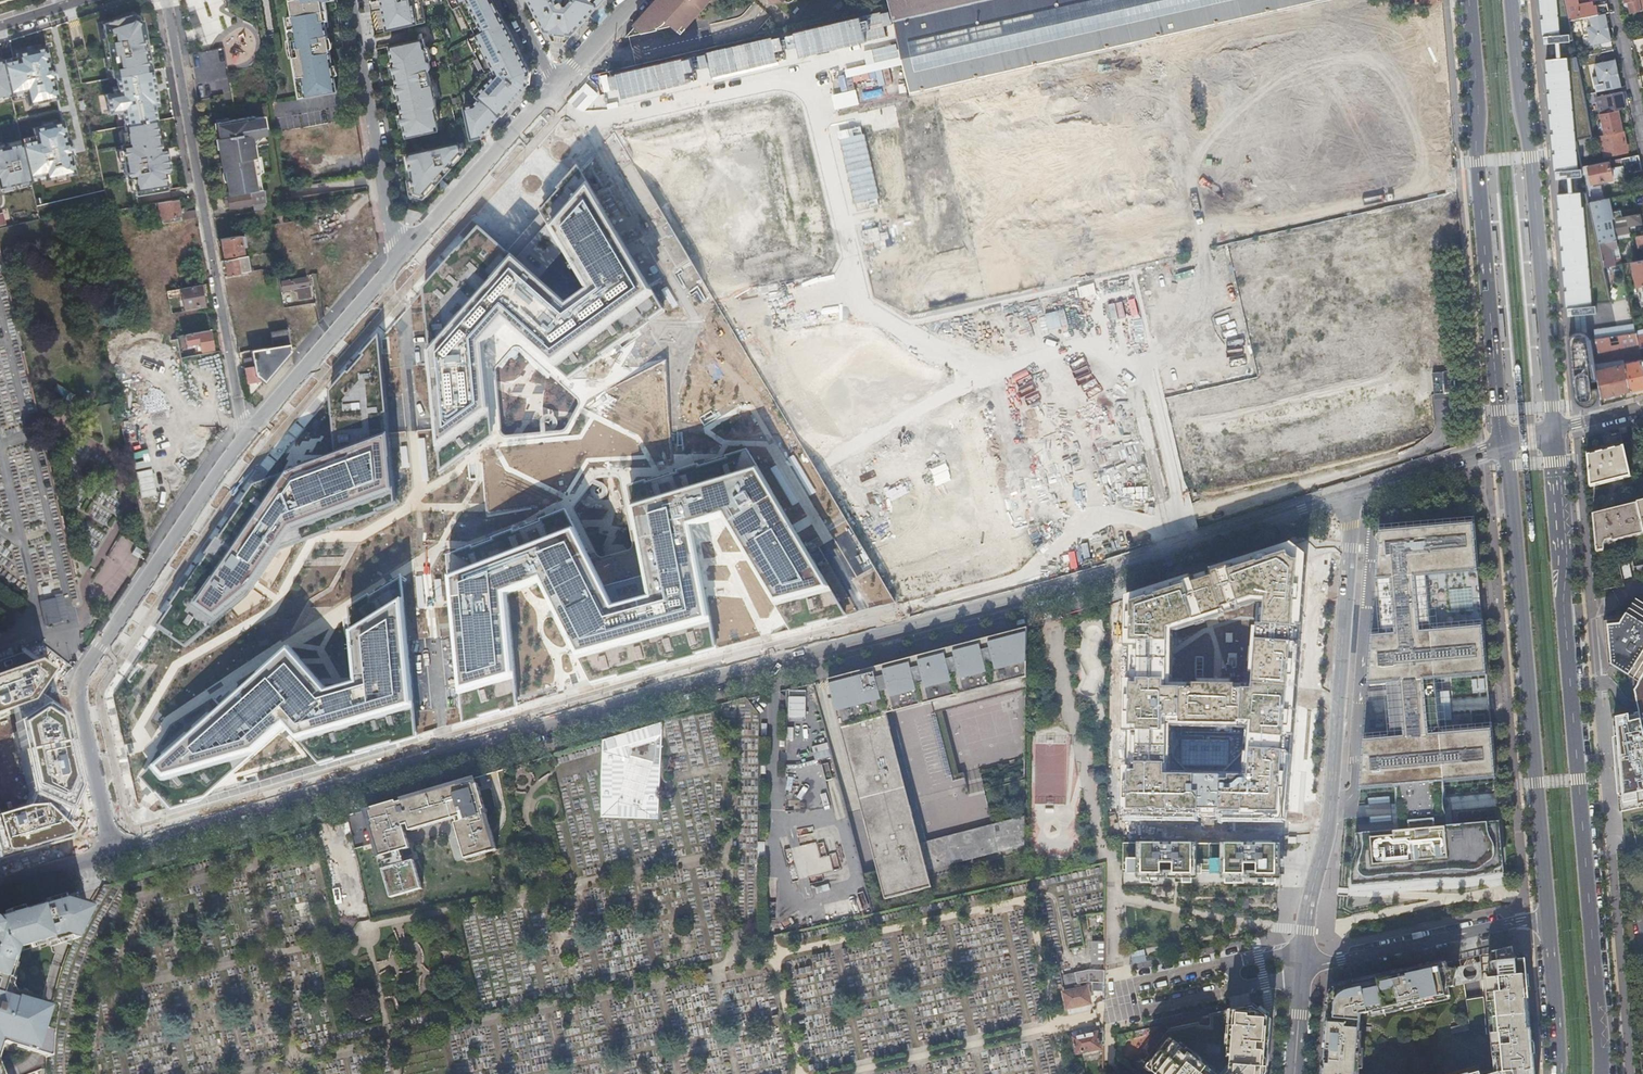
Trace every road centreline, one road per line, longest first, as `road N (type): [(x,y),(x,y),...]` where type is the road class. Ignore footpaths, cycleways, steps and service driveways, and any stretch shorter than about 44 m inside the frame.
road 1 (residential): [(776,661),(116,854)]
road 2 (primary): [(1602,1073),(1555,430)]
road 3 (residential): [(1343,498),(1040,592),(776,661)]
road 4 (residential): [(250,431),(82,673),(79,694),(116,854)]
road 5 (primary): [(1505,445),(1549,921)]
road 6 (residential): [(1304,949),(1328,833),(1350,549),(1343,498)]
road 7 (primary): [(1468,0),(1505,445)]
road 8 (residential): [(166,0),(250,431)]
road 9 (primary): [(1555,430),(1513,0)]
road 10 (residential): [(776,661),(771,936)]
road 11 (residential): [(407,251),(394,235),(350,0)]
road 12 (residential): [(1302,974),(1549,921)]
road 13 (residential): [(1230,960),(1134,984),(1121,1002),(1140,1011),(1237,989)]
road 14 (residential): [(407,251),(250,431)]
road 15 (residential): [(555,84),(407,251)]
road 16 (unknown): [(1328,833),(1123,831)]
road 17 (residential): [(1505,445),(1343,498)]
road 18 (primary): [(1549,921),(1558,1073)]
road 19 (unknown): [(330,341),(300,206)]
road 20 (residential): [(116,854),(0,887)]

